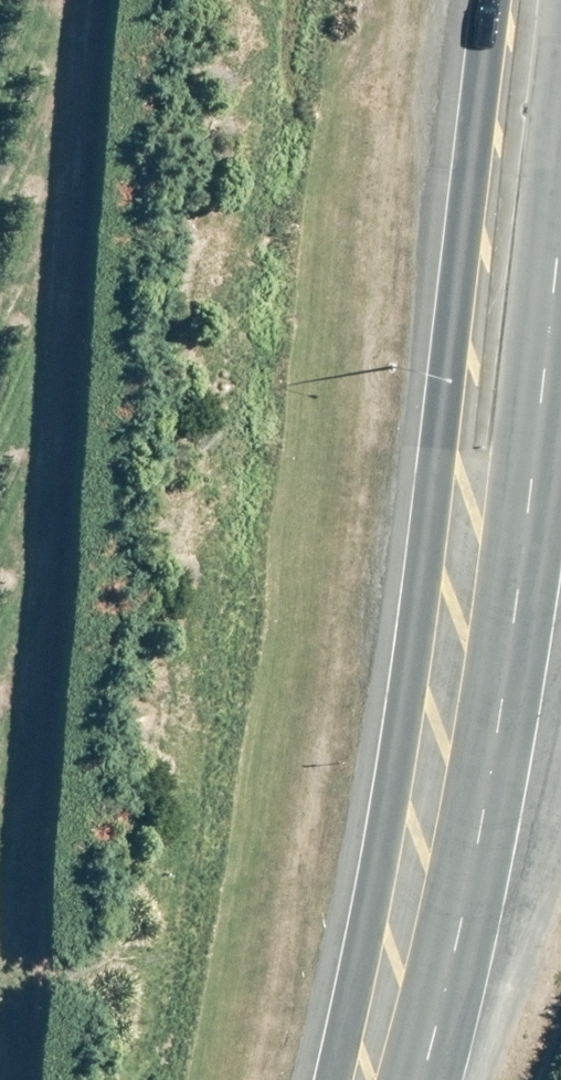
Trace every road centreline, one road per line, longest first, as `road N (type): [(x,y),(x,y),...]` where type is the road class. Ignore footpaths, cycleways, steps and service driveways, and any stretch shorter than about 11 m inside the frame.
road 1 (trunk): [(448,663),(443,436),(499,0)]
road 2 (trunk): [(560,183),(537,449),(448,663)]
road 3 (trunk): [(369,1079),(400,956),(448,663)]

